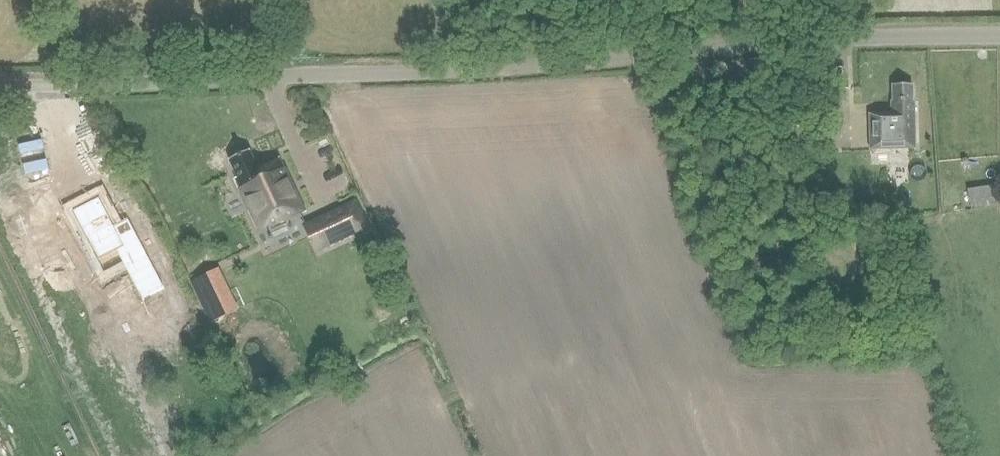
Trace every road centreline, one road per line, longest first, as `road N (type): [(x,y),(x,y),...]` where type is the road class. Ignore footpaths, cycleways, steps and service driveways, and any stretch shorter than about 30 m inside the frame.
road 1 (tertiary): [(999,35),(0,85)]

